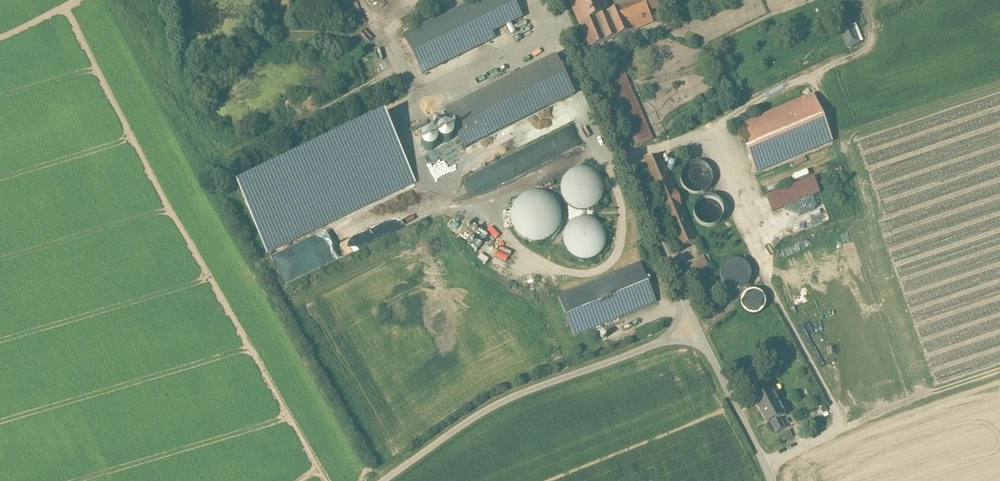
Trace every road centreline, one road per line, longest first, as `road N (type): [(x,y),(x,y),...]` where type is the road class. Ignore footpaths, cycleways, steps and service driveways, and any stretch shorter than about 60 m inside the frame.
road 1 (unclassified): [(697,332),(561,0)]
road 2 (unclassified): [(384,480),(494,407),(697,332)]
road 3 (unclassified): [(769,480),(697,332)]

